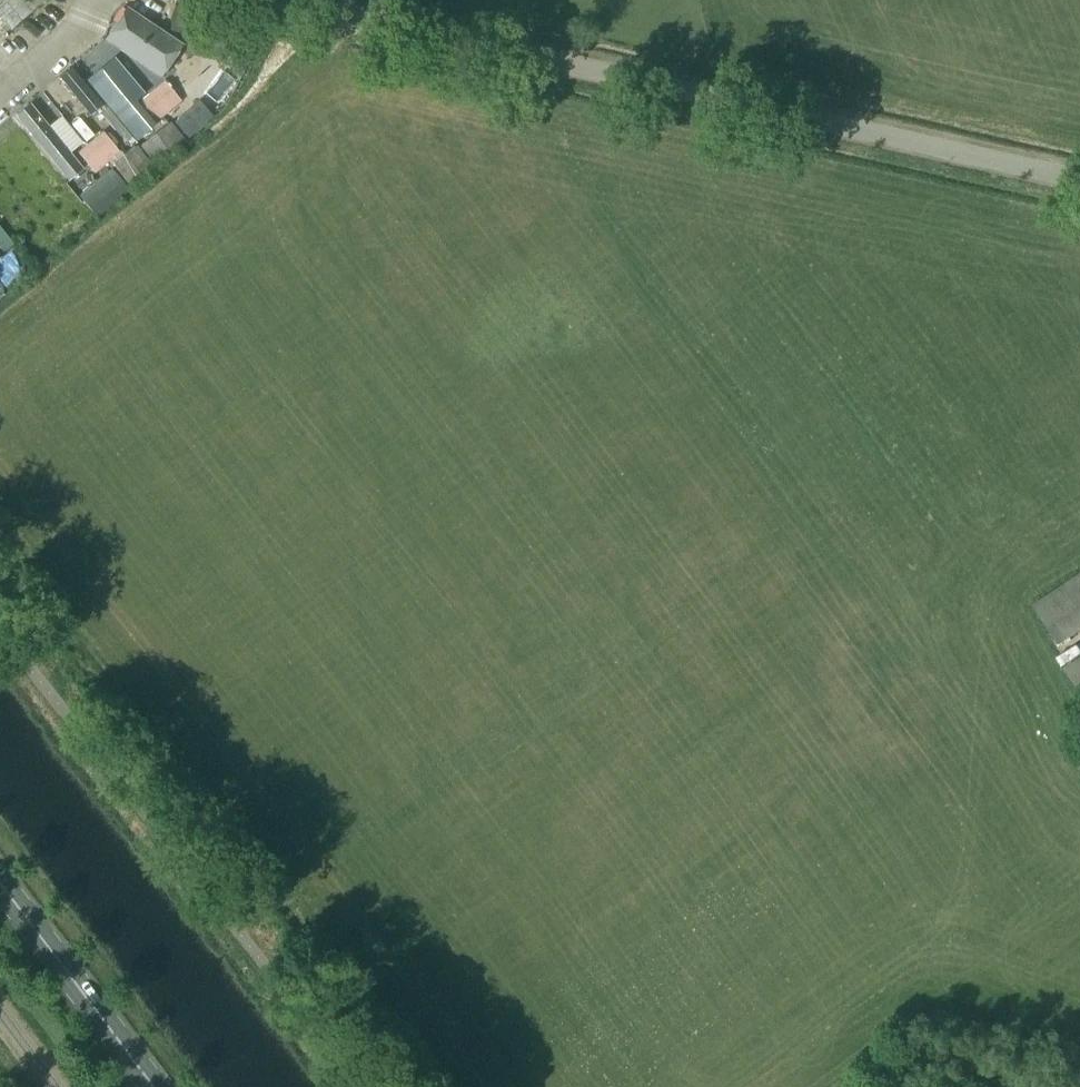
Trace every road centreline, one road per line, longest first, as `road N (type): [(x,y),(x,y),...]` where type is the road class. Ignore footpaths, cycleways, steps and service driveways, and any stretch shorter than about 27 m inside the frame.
road 1 (unclassified): [(285,0),(1079,174)]
road 2 (primary): [(152,1086),(0,885)]
road 3 (residential): [(96,0),(68,43),(0,97)]

